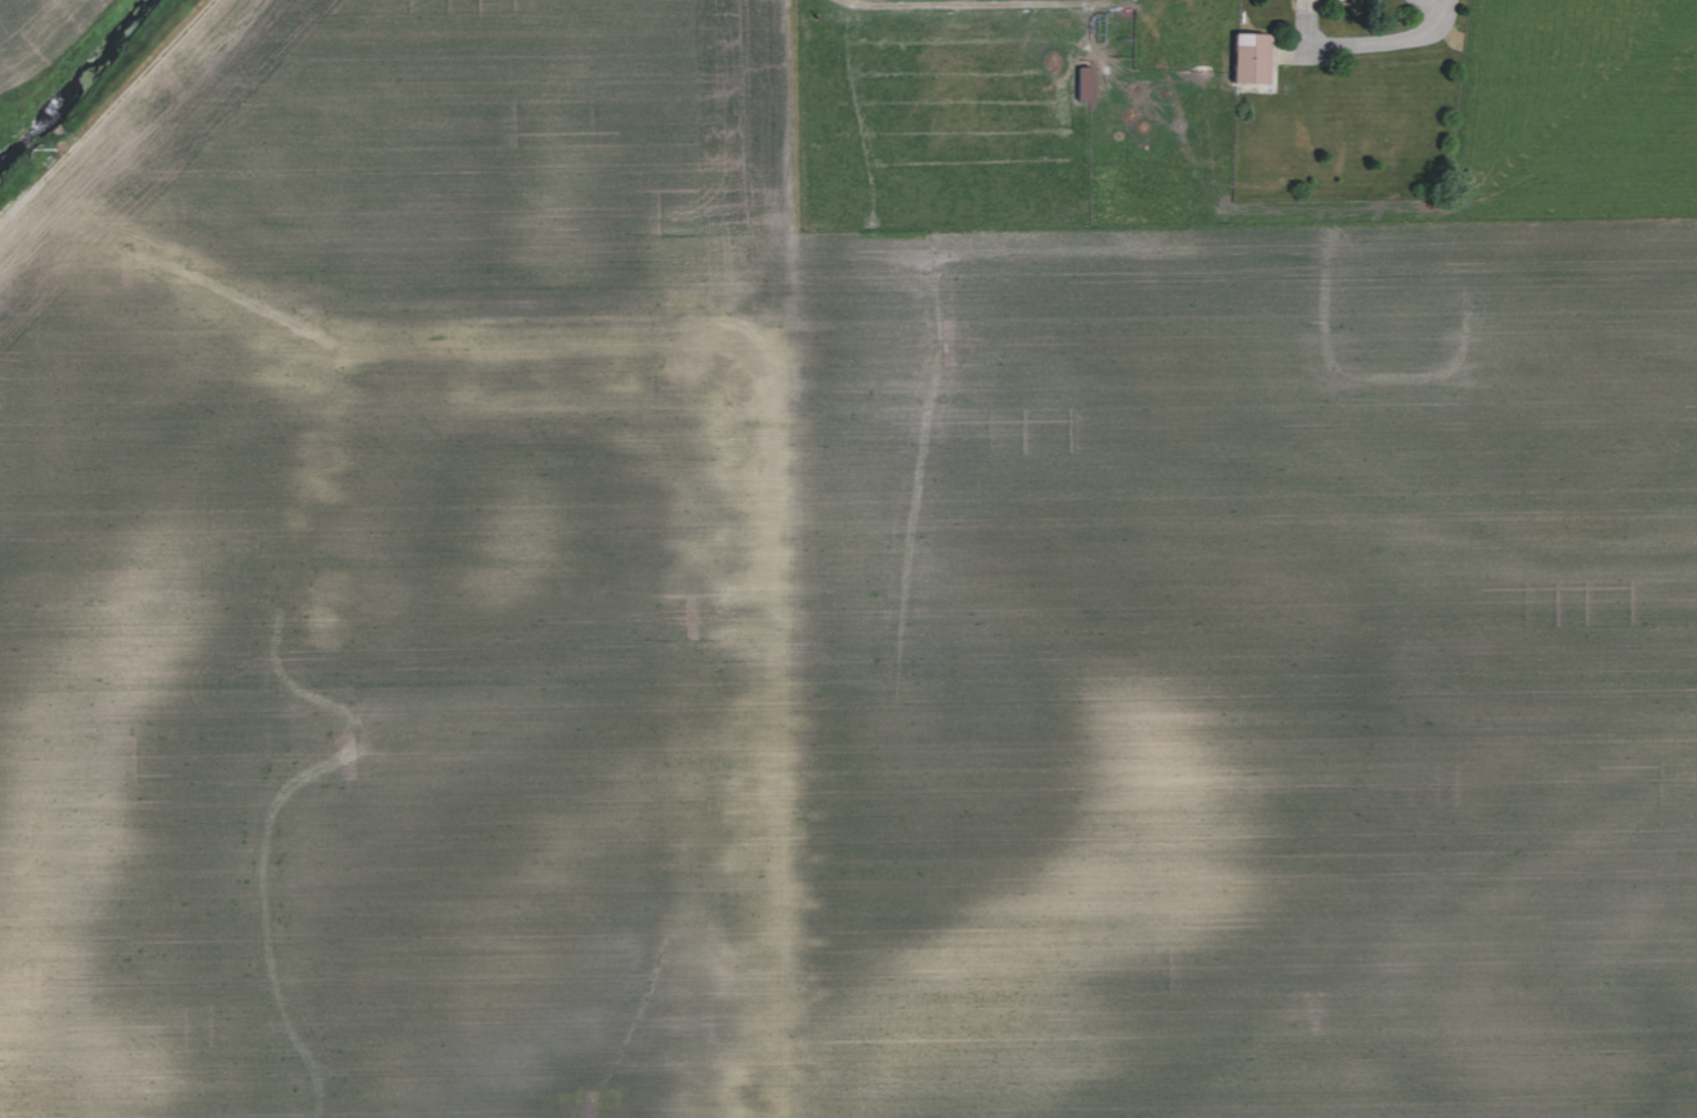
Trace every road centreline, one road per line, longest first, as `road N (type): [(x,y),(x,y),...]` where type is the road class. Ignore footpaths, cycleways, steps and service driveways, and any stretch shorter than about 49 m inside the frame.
road 1 (track): [(794,1117),(785,0)]

